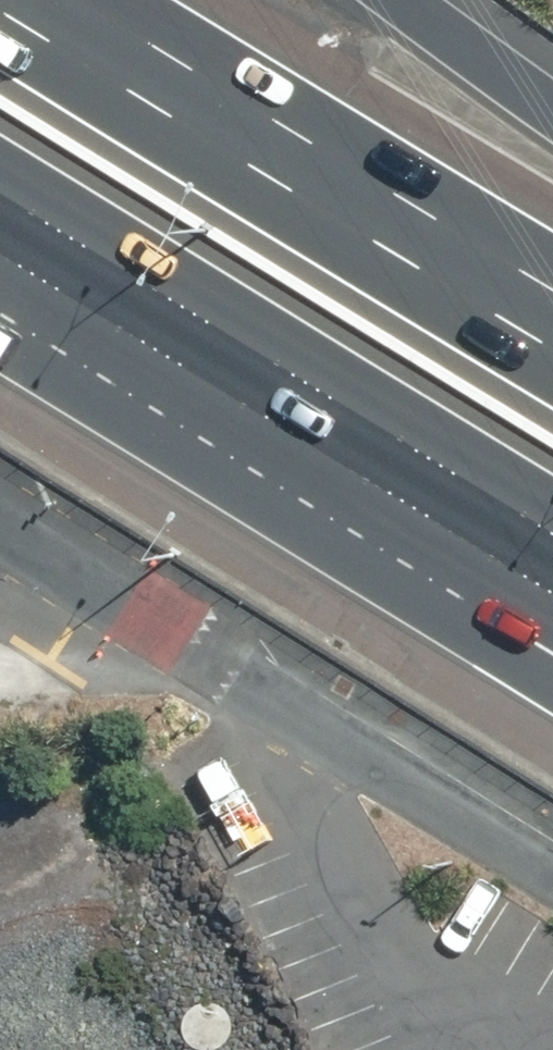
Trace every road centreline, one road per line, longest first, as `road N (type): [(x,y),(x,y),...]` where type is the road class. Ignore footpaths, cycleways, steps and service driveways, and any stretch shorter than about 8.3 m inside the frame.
road 1 (motorway): [(552,684),(0,263)]
road 2 (unclassified): [(552,873),(0,525)]
road 3 (motorway): [(552,534),(0,193)]
road 4 (motorway): [(8,0),(552,335)]
road 5 (motorway): [(397,0),(552,104)]

